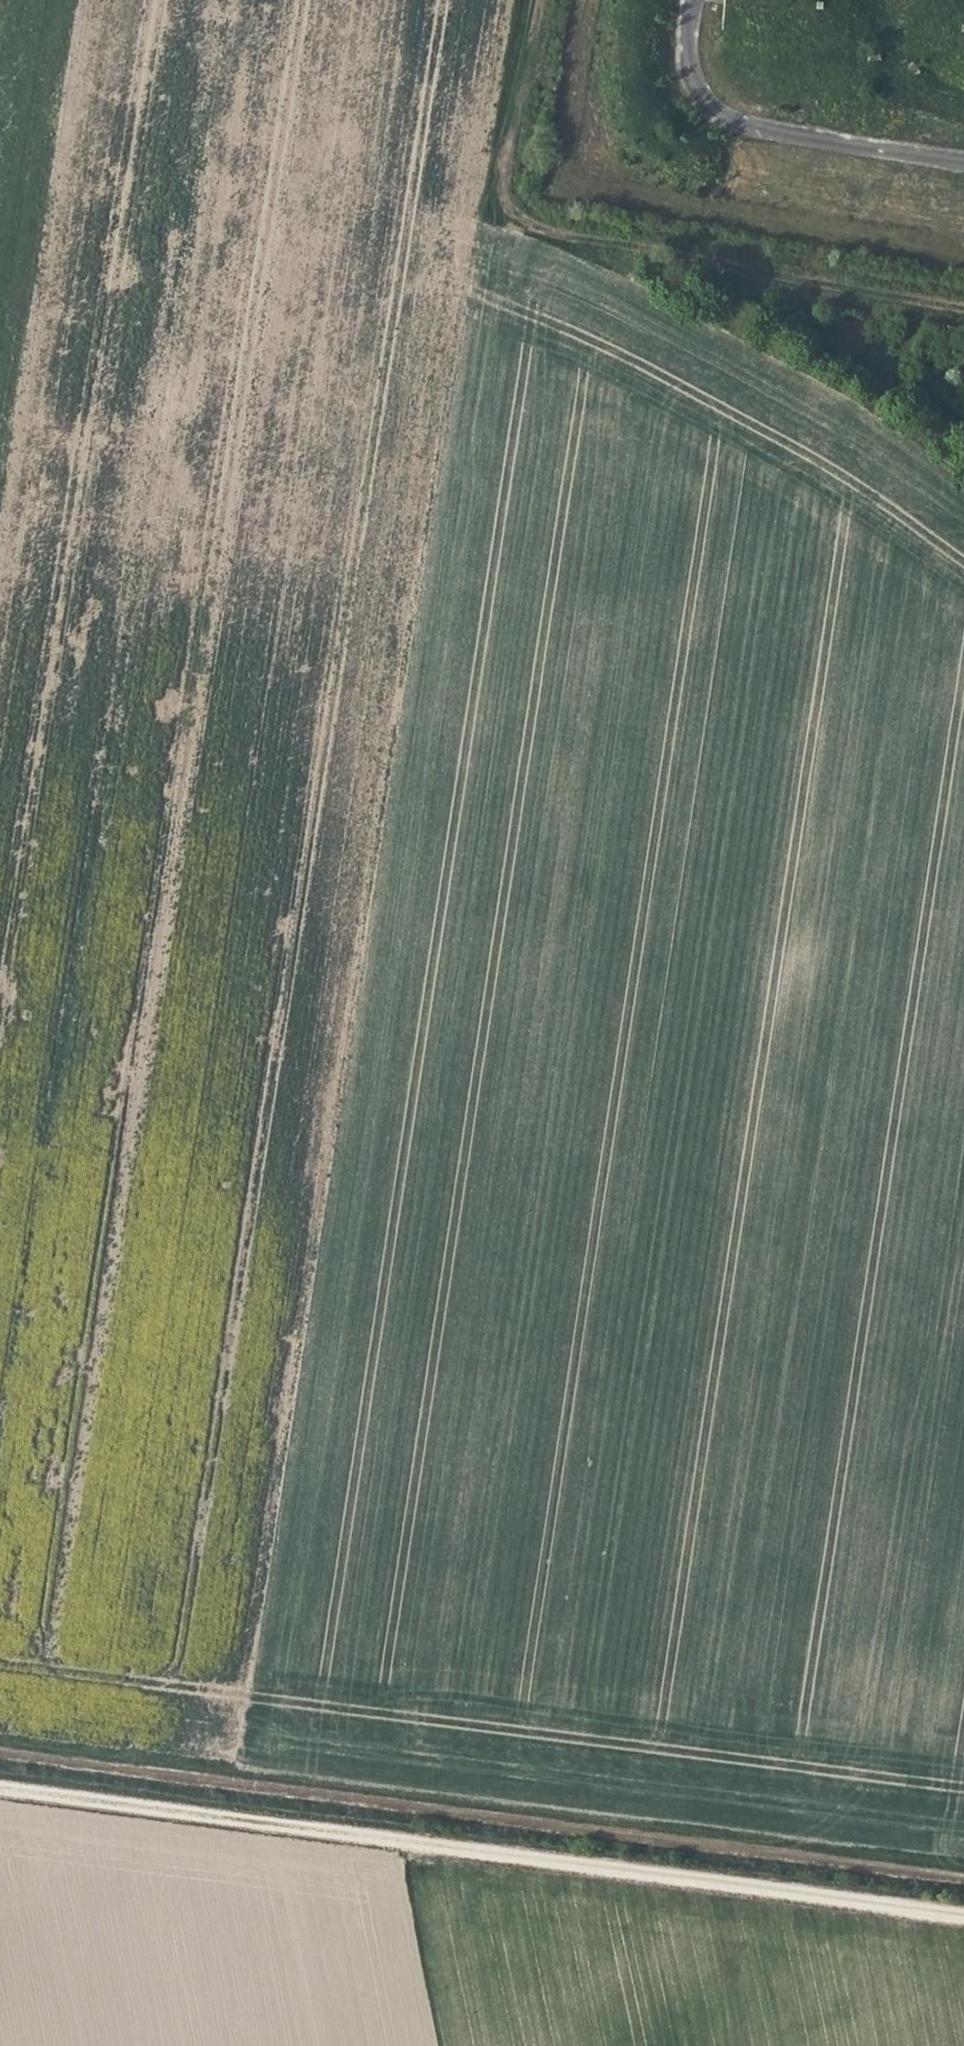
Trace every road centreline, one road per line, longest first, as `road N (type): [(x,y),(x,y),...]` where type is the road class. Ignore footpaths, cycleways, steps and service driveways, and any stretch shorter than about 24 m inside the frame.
road 1 (track): [(0,1781),(963,1918)]
road 2 (track): [(963,310),(562,241),(532,225),(512,204),(510,180),(538,0)]

